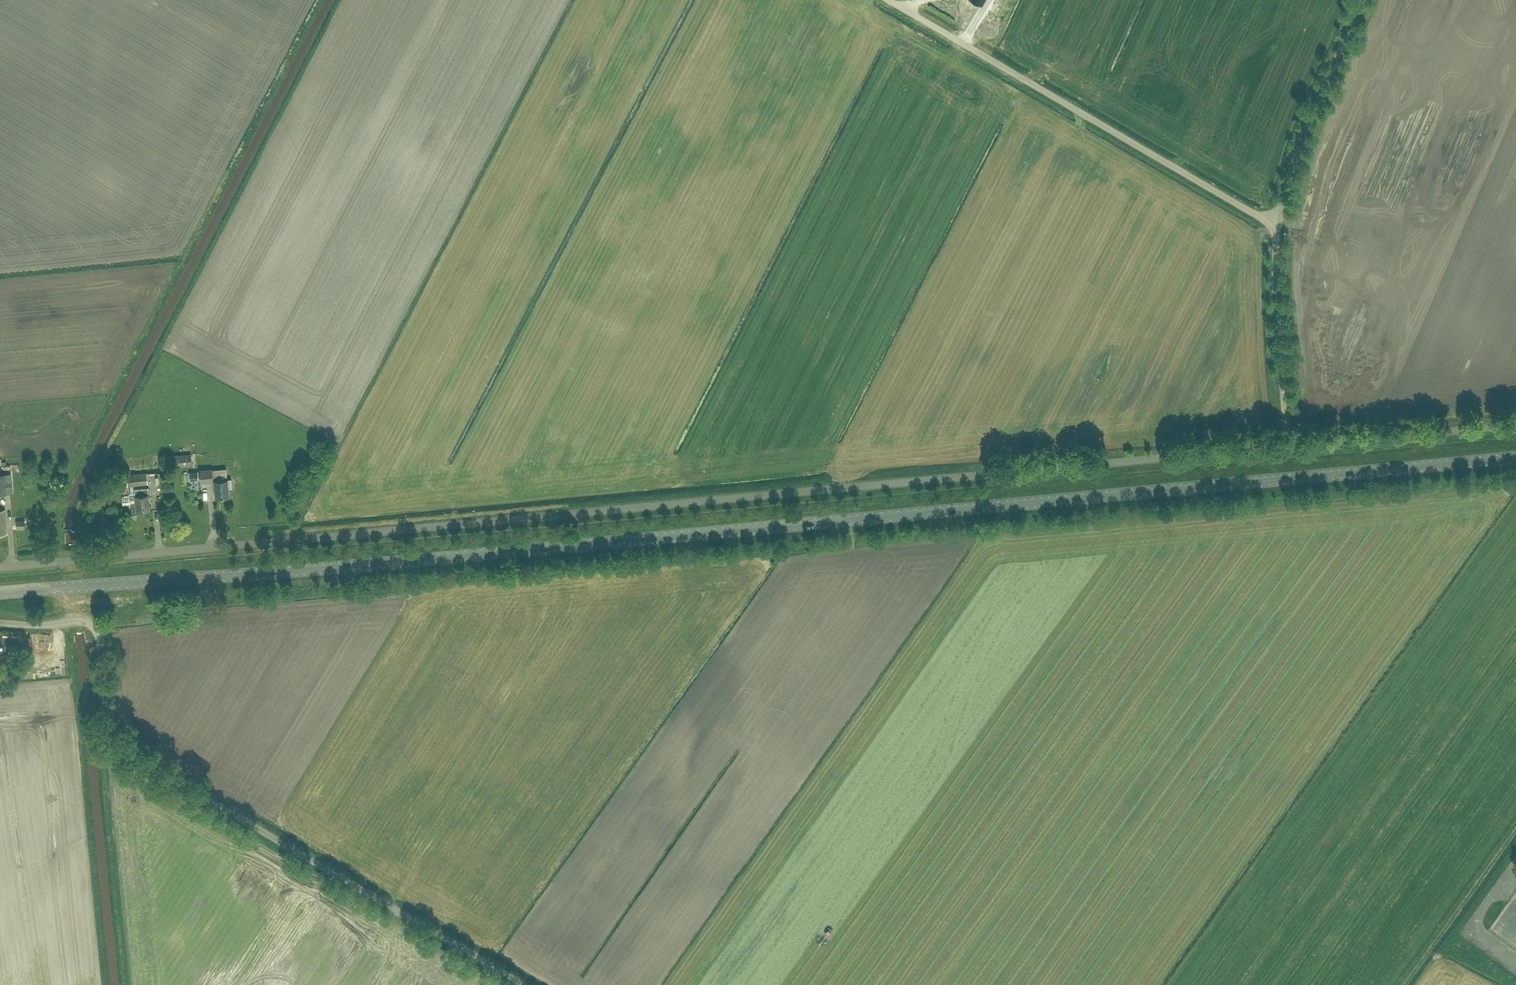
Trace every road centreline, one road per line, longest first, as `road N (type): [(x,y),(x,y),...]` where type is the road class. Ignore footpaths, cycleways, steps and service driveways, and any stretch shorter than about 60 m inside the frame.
road 1 (secondary): [(1515,457),(0,593)]
road 2 (unclassified): [(0,566),(1288,445)]
road 3 (unclassified): [(525,984),(126,748),(110,720),(99,641),(87,622),(0,622)]
road 4 (unclassified): [(1277,225),(891,0)]
road 5 (unclassified): [(1277,225),(1294,154),(1362,0)]
road 6 (unclassified): [(1288,445),(1515,424)]
road 7 (unclassified): [(1288,445),(1277,225)]

